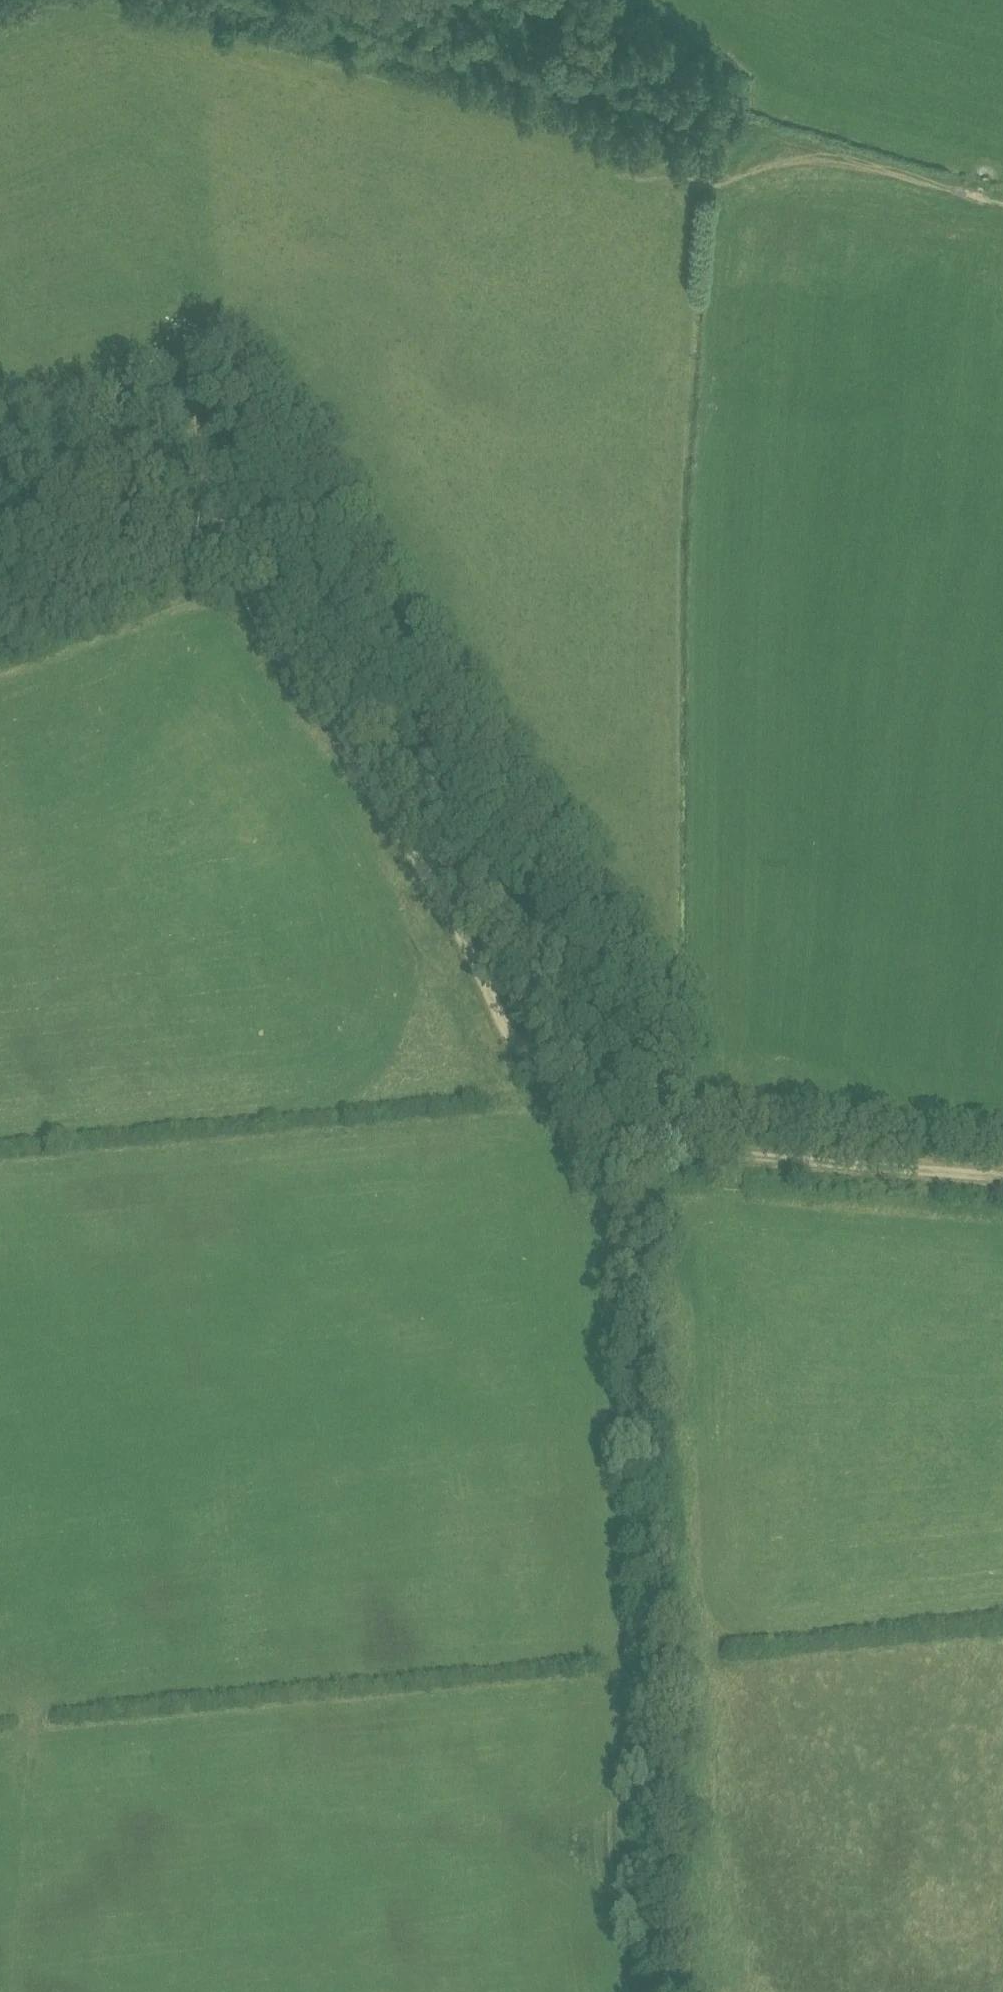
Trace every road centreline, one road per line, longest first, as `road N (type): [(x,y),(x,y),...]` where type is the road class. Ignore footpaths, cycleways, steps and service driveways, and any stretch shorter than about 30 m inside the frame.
road 1 (track): [(0,582),(249,492),(297,500),(601,963),(657,999),(658,1139),(1002,1169)]

